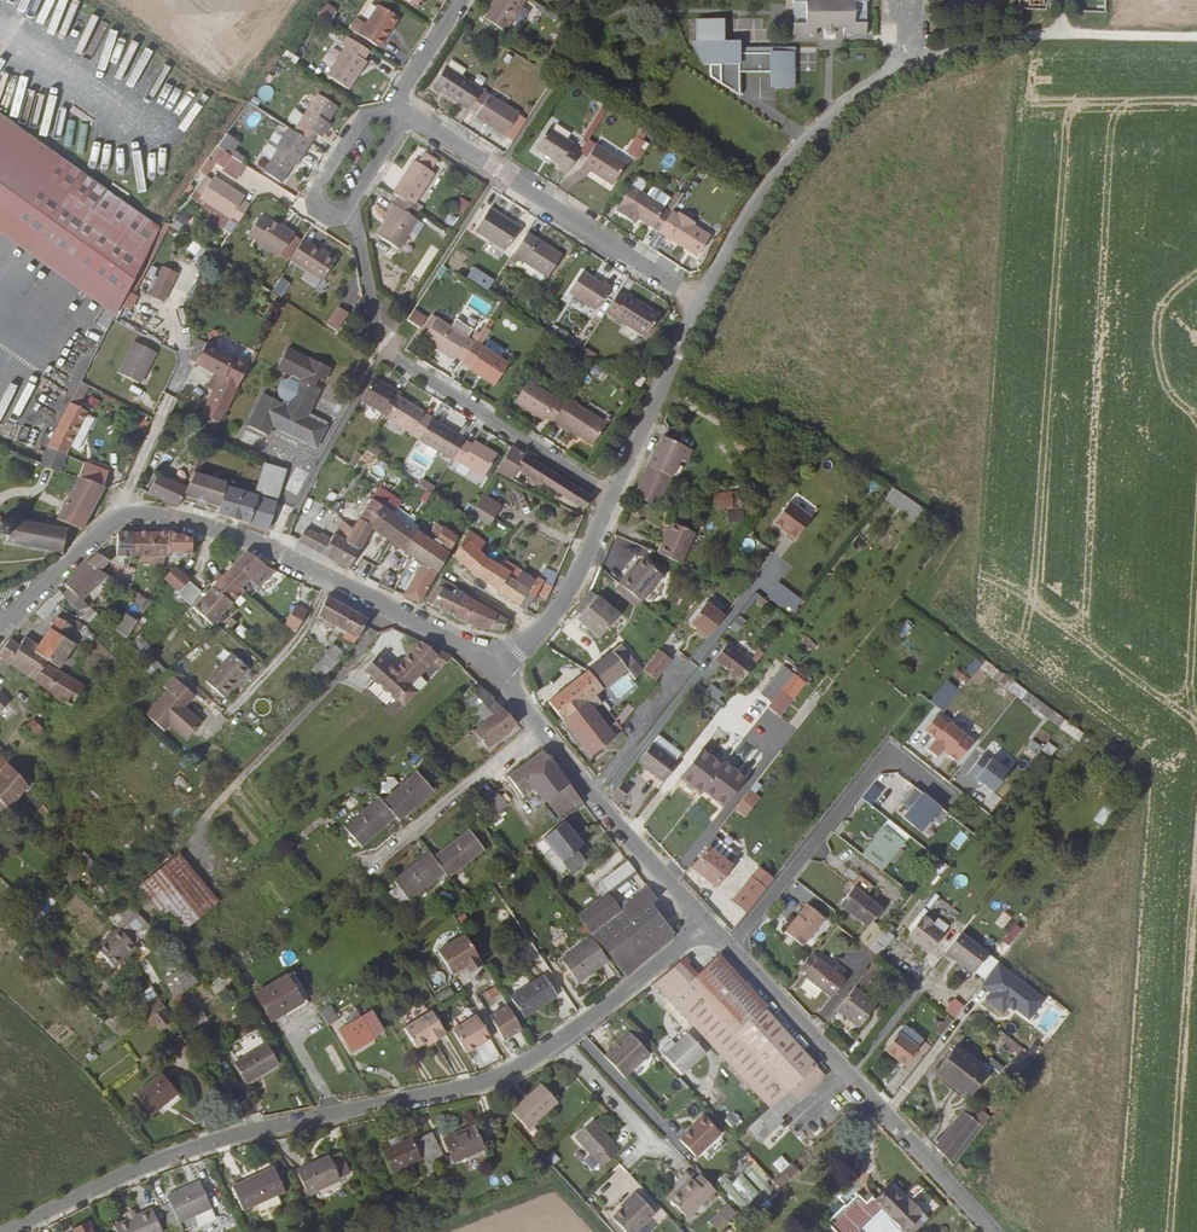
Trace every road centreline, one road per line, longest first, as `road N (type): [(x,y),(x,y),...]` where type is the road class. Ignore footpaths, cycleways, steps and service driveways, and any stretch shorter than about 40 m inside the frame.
road 1 (residential): [(560,1042),(501,1075),(451,1089),(198,1145),(4,1231)]
road 2 (residential): [(702,305),(761,190),(821,123),(886,76),(1029,35),(1118,38)]
road 3 (tertiary): [(501,658),(232,534),(150,512),(117,520)]
road 4 (residential): [(348,212),(385,342),(397,358),(614,497)]
road 5 (tertiary): [(998,1231),(731,948)]
road 6 (residential): [(702,305),(408,113)]
road 7 (tertiary): [(708,923),(539,726),(501,658)]
road 8 (residential): [(731,948),(891,752),(948,793)]
road 9 (residential): [(614,497),(702,305)]
road 10 (residential): [(501,658),(534,640),(569,598),(614,497)]
road 11 (residential): [(708,923),(560,1042)]
road 12 (residential): [(396,105),(366,116),(316,195),(327,214),(348,212)]
road 13 (tertiary): [(117,520),(0,623)]
road 14 (residential): [(560,1042),(658,1145)]
road 15 (residential): [(171,395),(117,520)]
road 16 (residential): [(462,0),(396,105)]

